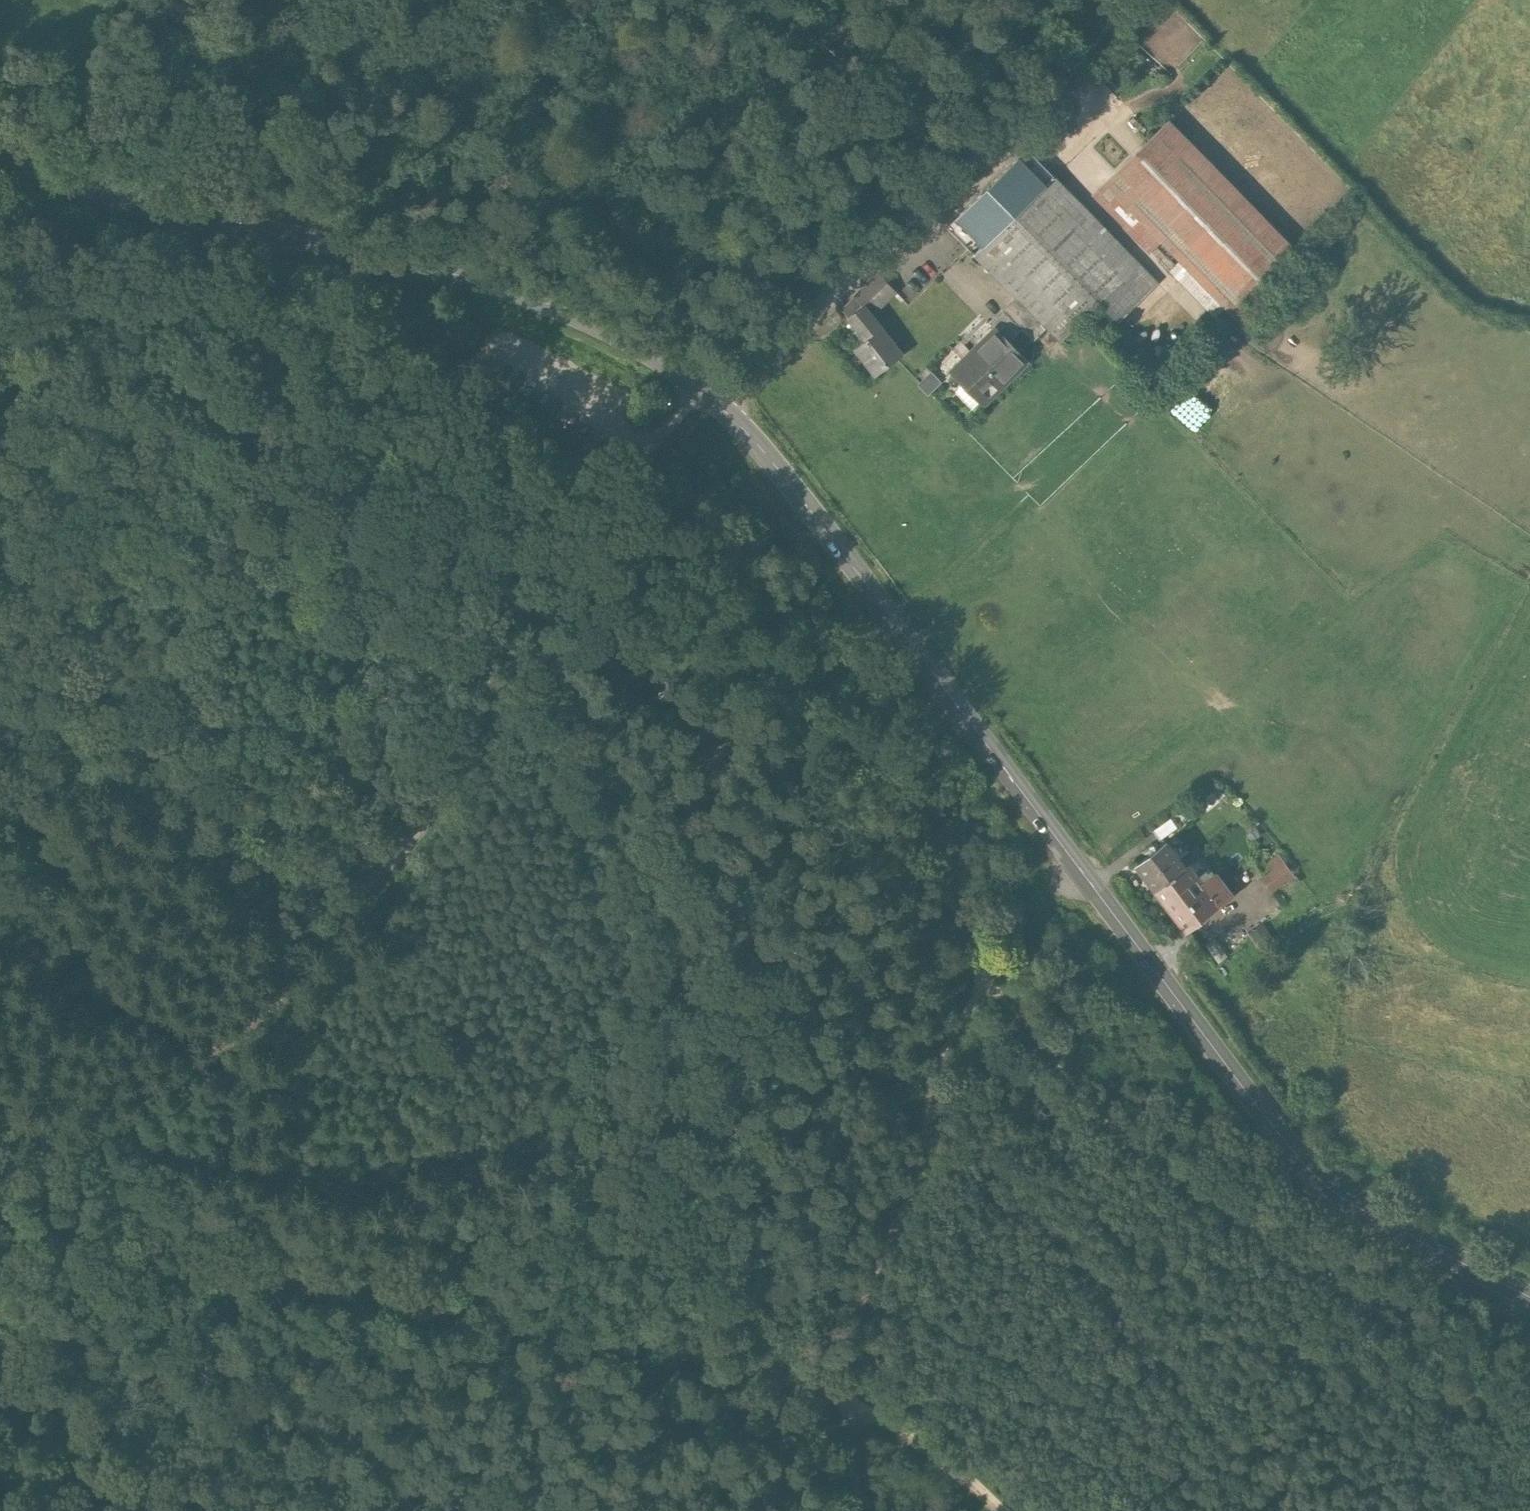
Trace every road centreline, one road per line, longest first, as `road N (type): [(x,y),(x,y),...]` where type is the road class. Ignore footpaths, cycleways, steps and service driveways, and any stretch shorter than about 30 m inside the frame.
road 1 (tertiary): [(0,148),(111,193),(527,296),(588,321),(701,387),(780,471),(1296,1154),(1342,1197),(1529,1297)]
road 2 (track): [(612,484),(524,588),(429,818),(323,935),(279,1003),(199,1049),(86,1137),(40,1154),(0,1194)]
road 3 (track): [(24,1238),(841,1399)]
road 4 (track): [(986,983),(1082,1099),(1252,1227),(1529,1410)]
road 5 (track): [(0,385),(273,330),(333,327),(387,335),(428,357),(612,484)]
road 6 (track): [(612,484),(917,809),(986,983)]
road 7 (track): [(986,983),(940,1058),(921,1176),(870,1278),(841,1399)]
road 8 (track): [(978,155),(1136,0)]
road 9 (track): [(841,1399),(930,1448),(999,1510)]
road 10 (track): [(1090,883),(986,983)]

